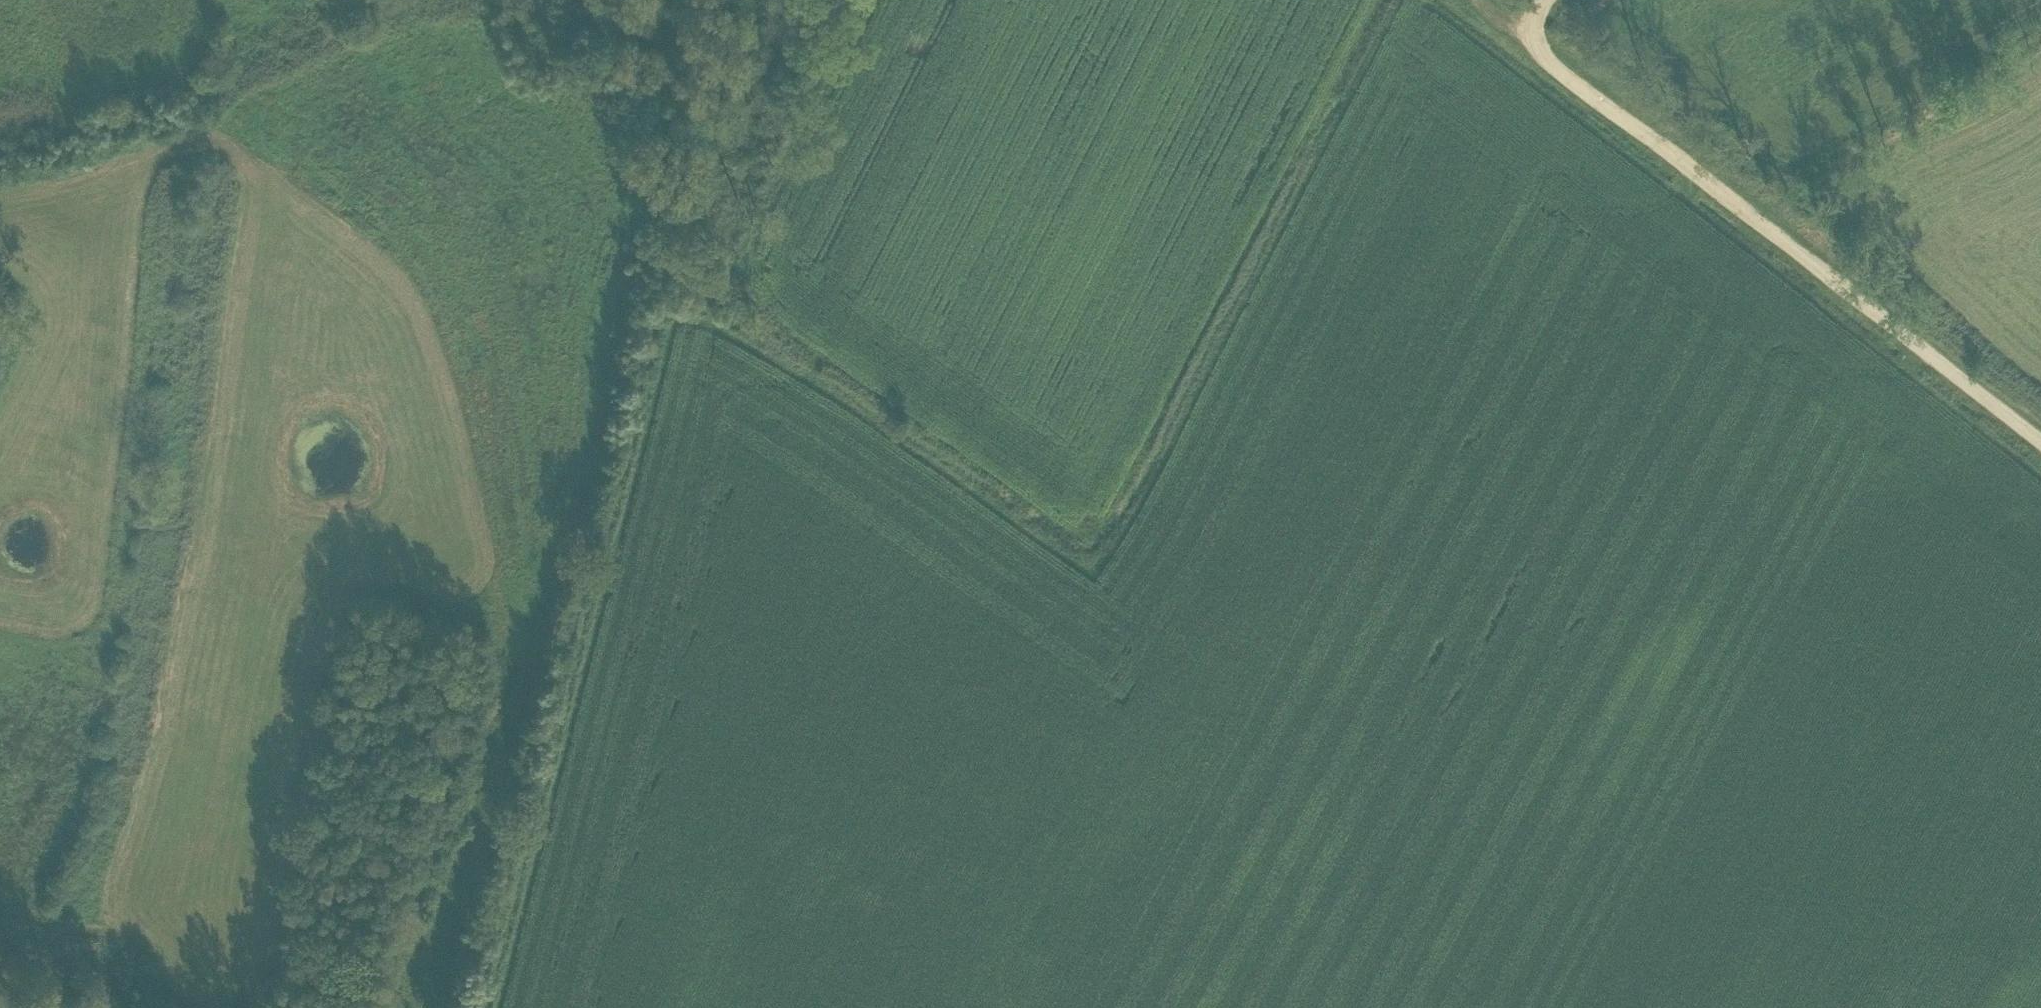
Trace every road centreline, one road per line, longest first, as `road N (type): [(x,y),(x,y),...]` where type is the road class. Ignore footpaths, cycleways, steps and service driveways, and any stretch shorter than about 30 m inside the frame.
road 1 (track): [(2040,449),(1557,72),(1535,39),(1545,0)]

